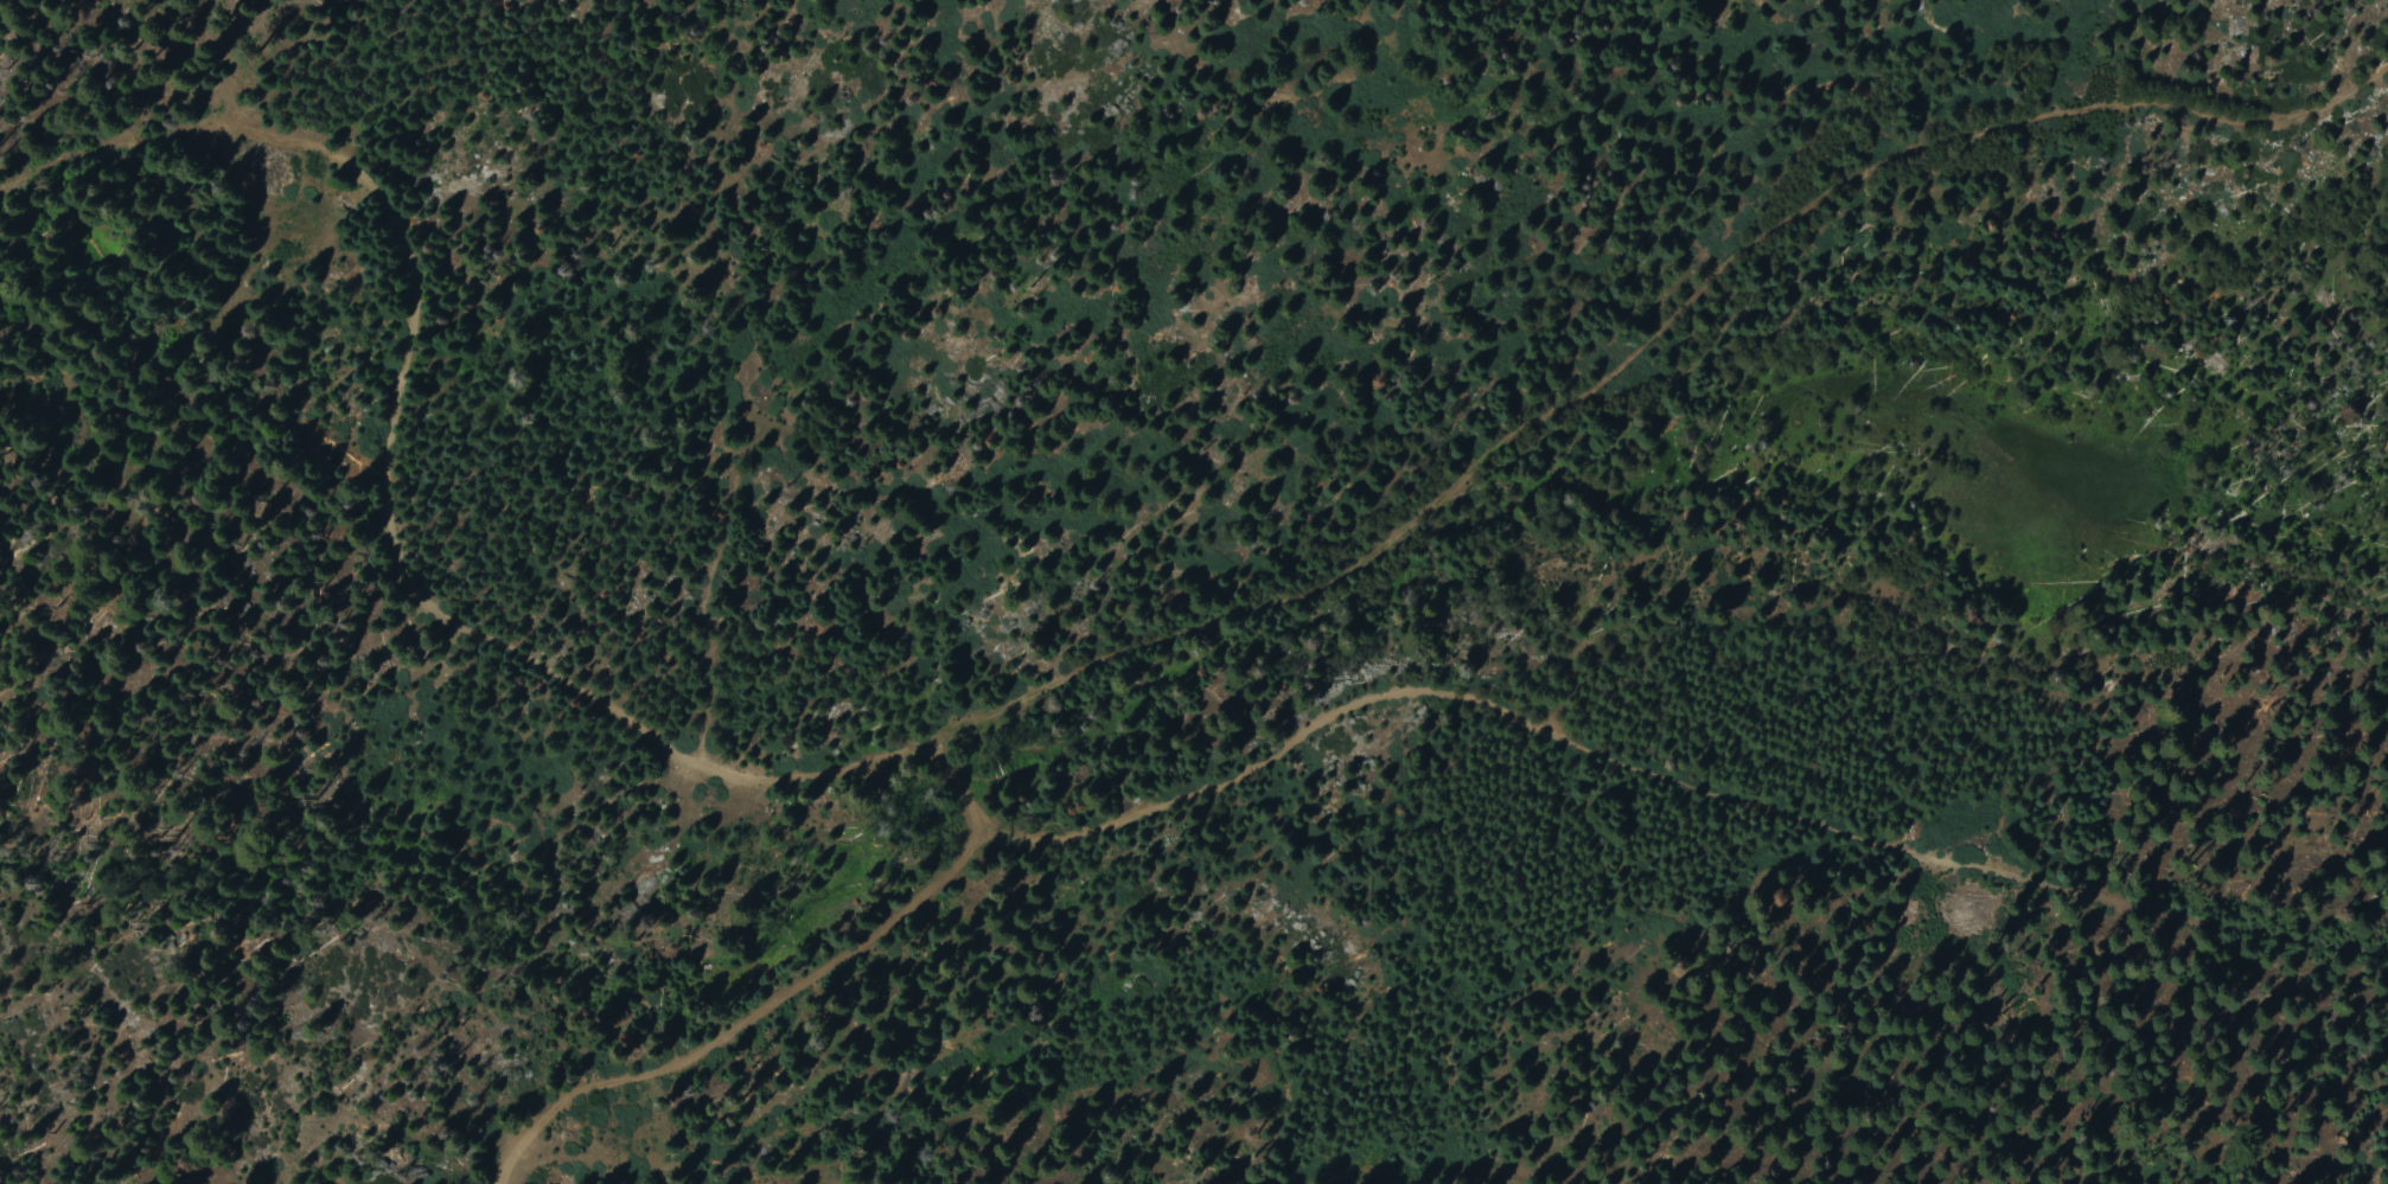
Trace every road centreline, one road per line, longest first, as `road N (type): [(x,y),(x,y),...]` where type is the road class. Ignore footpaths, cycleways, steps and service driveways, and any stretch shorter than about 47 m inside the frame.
road 1 (track): [(0,220),(115,154),(333,141),(385,173),(398,341),(391,555),(526,652),(830,781),(1164,651),(1313,632),(1505,510),(1878,173),(1981,134),(2214,141),(2387,50)]

